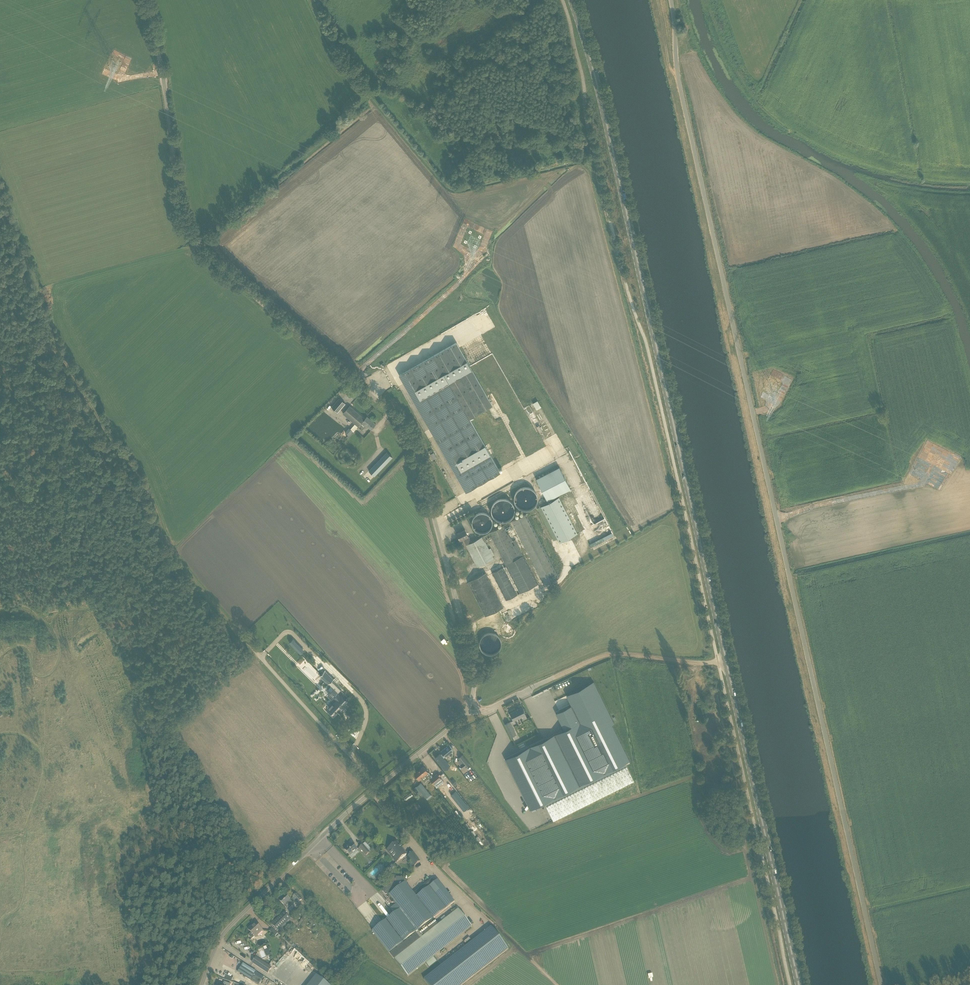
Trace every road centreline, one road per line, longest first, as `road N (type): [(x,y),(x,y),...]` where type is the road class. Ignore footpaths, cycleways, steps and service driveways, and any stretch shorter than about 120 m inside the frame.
road 1 (secondary): [(799,984),(572,0)]
road 2 (unclassified): [(883,984),(721,283),(680,92),(669,0)]
road 3 (unclassified): [(471,710),(474,670),(408,433),(187,234),(146,0)]
road 4 (track): [(0,182),(80,380),(188,566),(307,710)]
road 5 (track): [(195,246),(417,51)]
road 6 (unclassified): [(202,984),(228,929),(377,788)]
road 7 (track): [(726,660),(608,654),(522,692)]
road 8 (unclassified): [(377,788),(471,710)]

